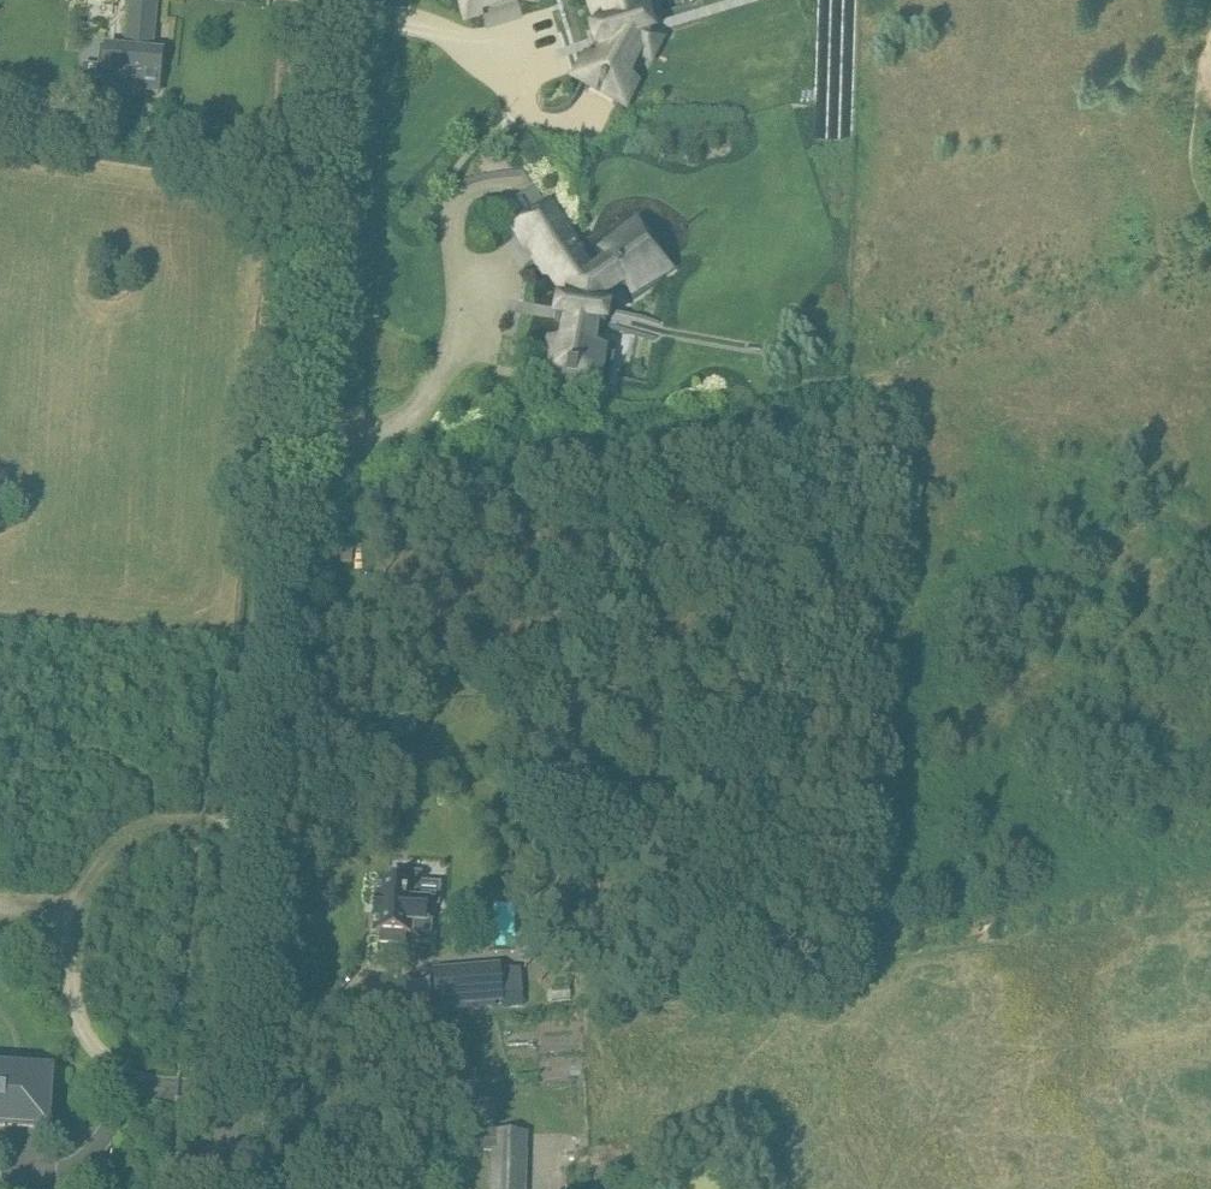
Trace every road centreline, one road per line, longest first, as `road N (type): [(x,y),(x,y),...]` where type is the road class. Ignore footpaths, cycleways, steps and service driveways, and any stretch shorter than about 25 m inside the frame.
road 1 (unclassified): [(231,1188),(293,499)]
road 2 (unclassified): [(293,499),(888,375)]
road 3 (unclassified): [(293,499),(313,290),(321,0)]

